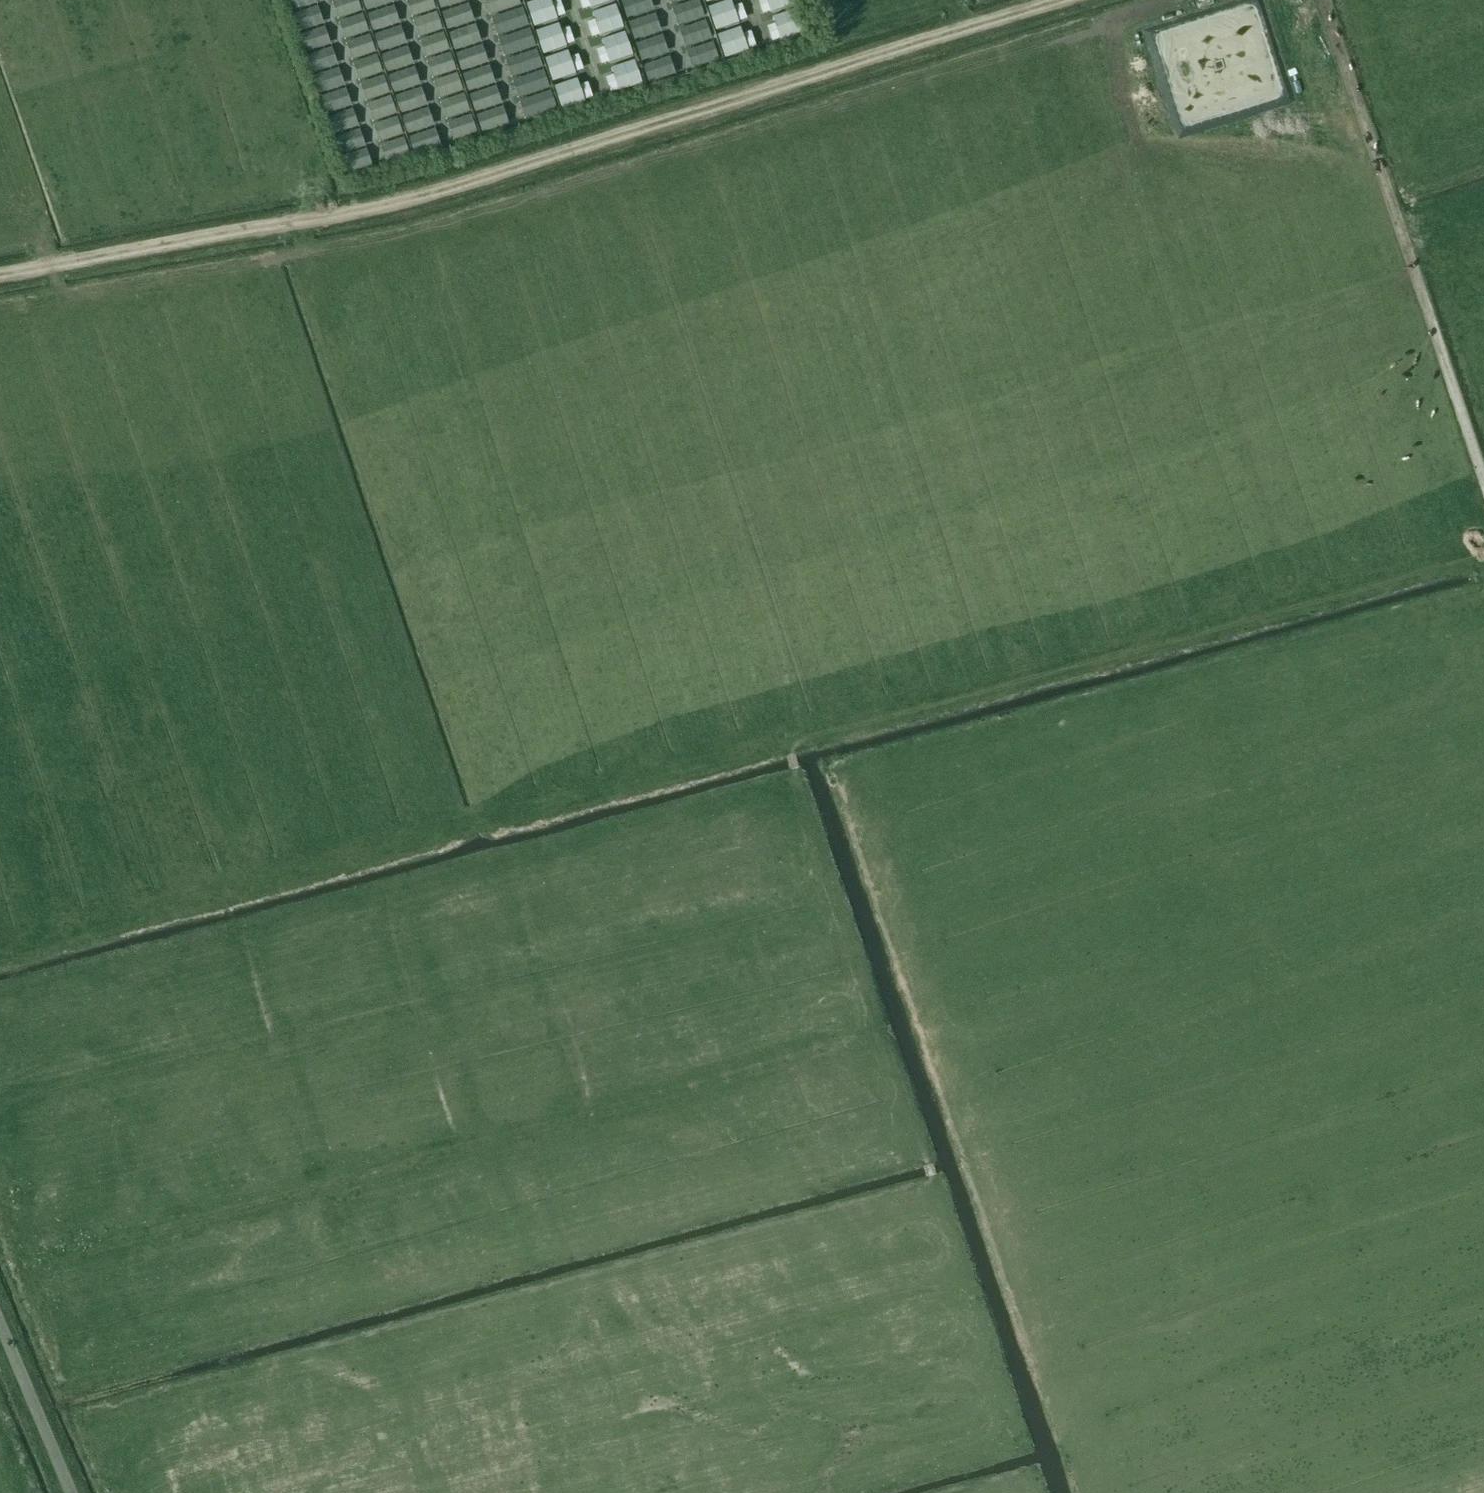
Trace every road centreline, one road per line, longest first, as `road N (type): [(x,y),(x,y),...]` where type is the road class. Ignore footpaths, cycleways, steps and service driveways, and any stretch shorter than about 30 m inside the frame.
road 1 (track): [(0,274),(459,185),(1062,0)]
road 2 (track): [(1483,476),(1320,0)]
road 3 (unclassified): [(76,1492),(0,1310)]

